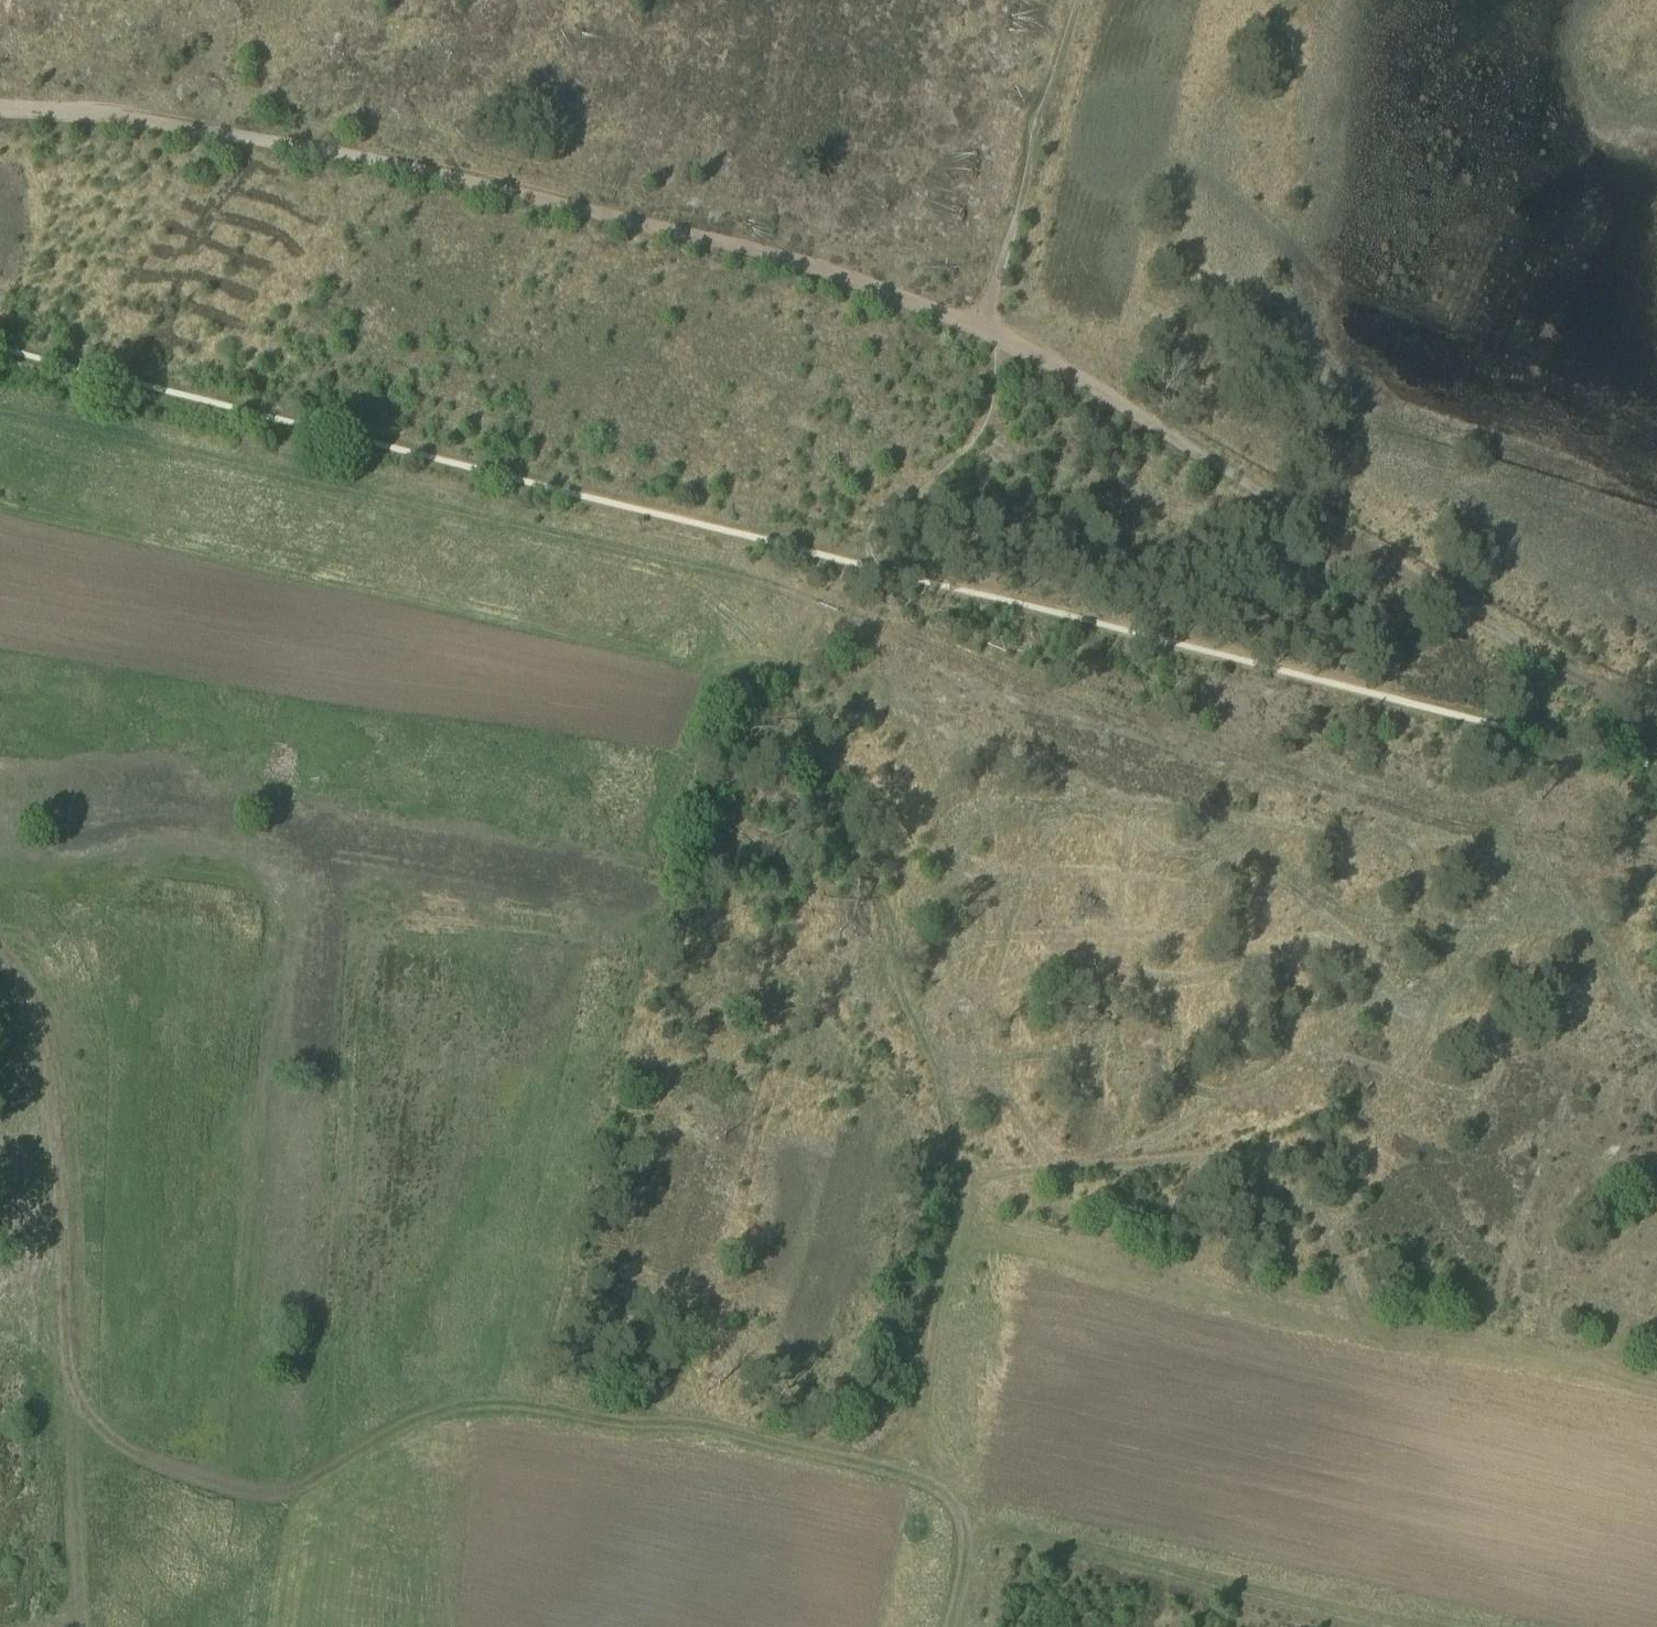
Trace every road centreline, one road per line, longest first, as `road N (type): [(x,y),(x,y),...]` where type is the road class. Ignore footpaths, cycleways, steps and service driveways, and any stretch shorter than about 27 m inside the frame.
road 1 (track): [(1656,707),(1523,648),(1041,358),(814,261),(346,153),(215,130),(0,110)]
road 2 (track): [(0,944),(34,971),(54,1069),(69,1406),(108,1447),(216,1489),(284,1487),(404,1424),(508,1404),(751,1436),(925,1481),(958,1514),(963,1557),(946,1626)]
road 3 (track): [(958,1514),(1016,1538),(1406,1626)]
road 4 (track): [(1073,0),(992,298),(990,333)]

